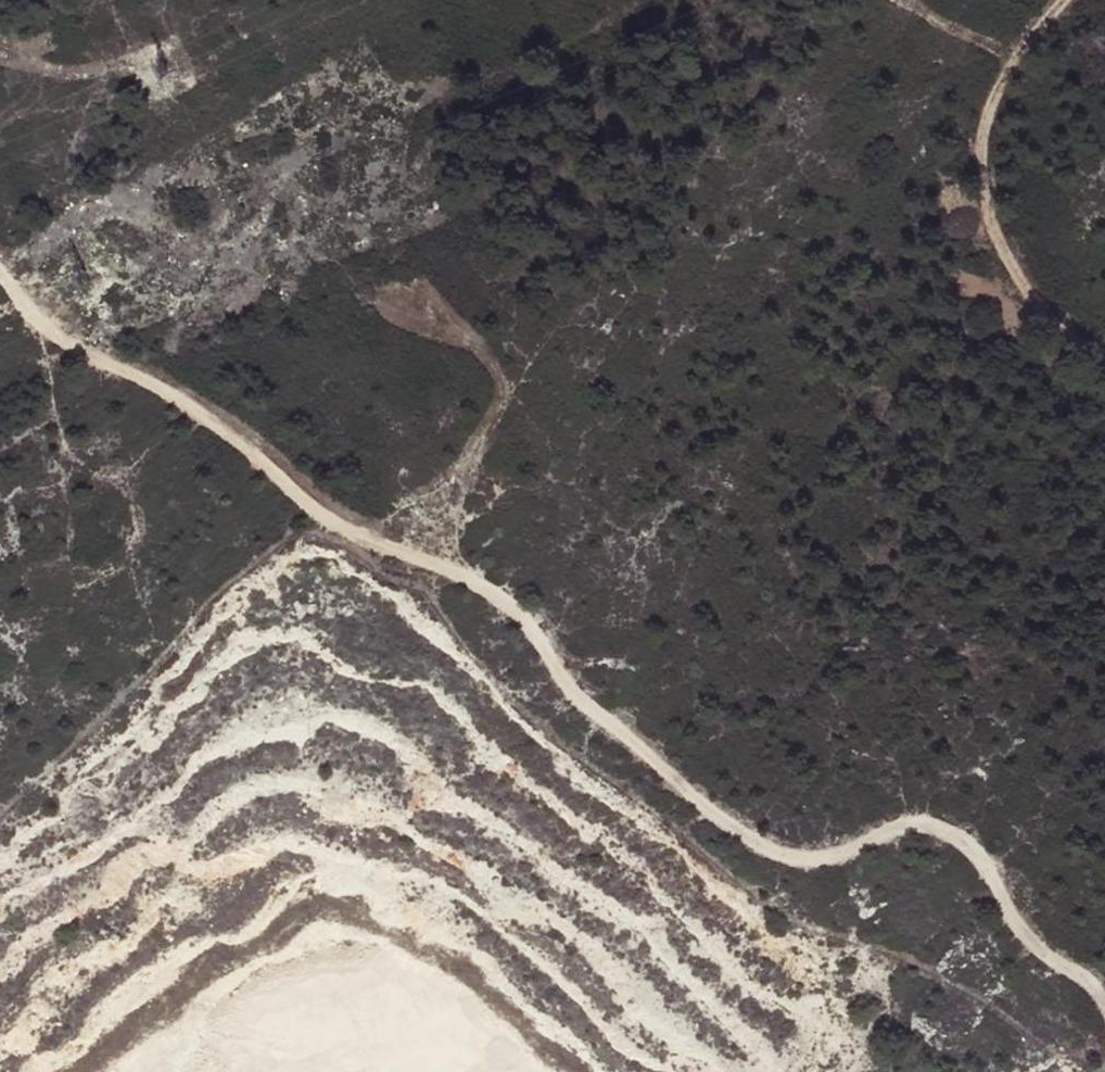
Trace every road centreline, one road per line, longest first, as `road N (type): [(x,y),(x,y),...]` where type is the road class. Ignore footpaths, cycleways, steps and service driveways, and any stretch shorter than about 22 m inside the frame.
road 1 (track): [(0,272),(51,325),(117,366),(204,402),(328,520),(420,567),(463,574),(513,601),(547,634),(565,683),(742,837),(818,869),(898,821),(970,847),(1033,940),(1104,999)]
road 2 (track): [(1067,0),(1023,47),(985,109),(981,213),(1015,285),(1104,358)]
road 3 (track): [(338,1071),(393,1063),(458,1071)]

